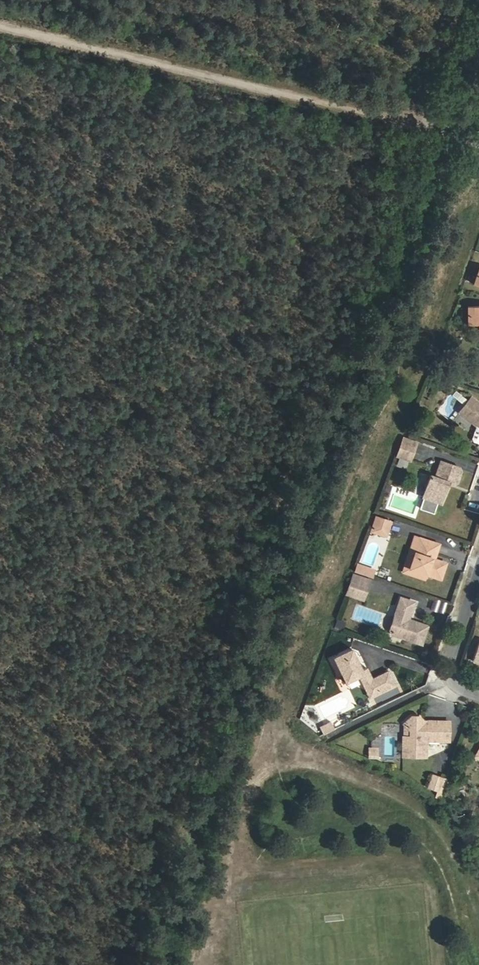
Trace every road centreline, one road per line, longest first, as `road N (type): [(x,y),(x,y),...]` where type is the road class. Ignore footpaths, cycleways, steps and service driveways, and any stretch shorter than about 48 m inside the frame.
road 1 (track): [(275,713),(290,633),(478,171)]
road 2 (track): [(478,143),(0,27)]
road 3 (residential): [(478,577),(448,675),(454,686),(478,694)]
road 4 (track): [(464,0),(420,129)]

